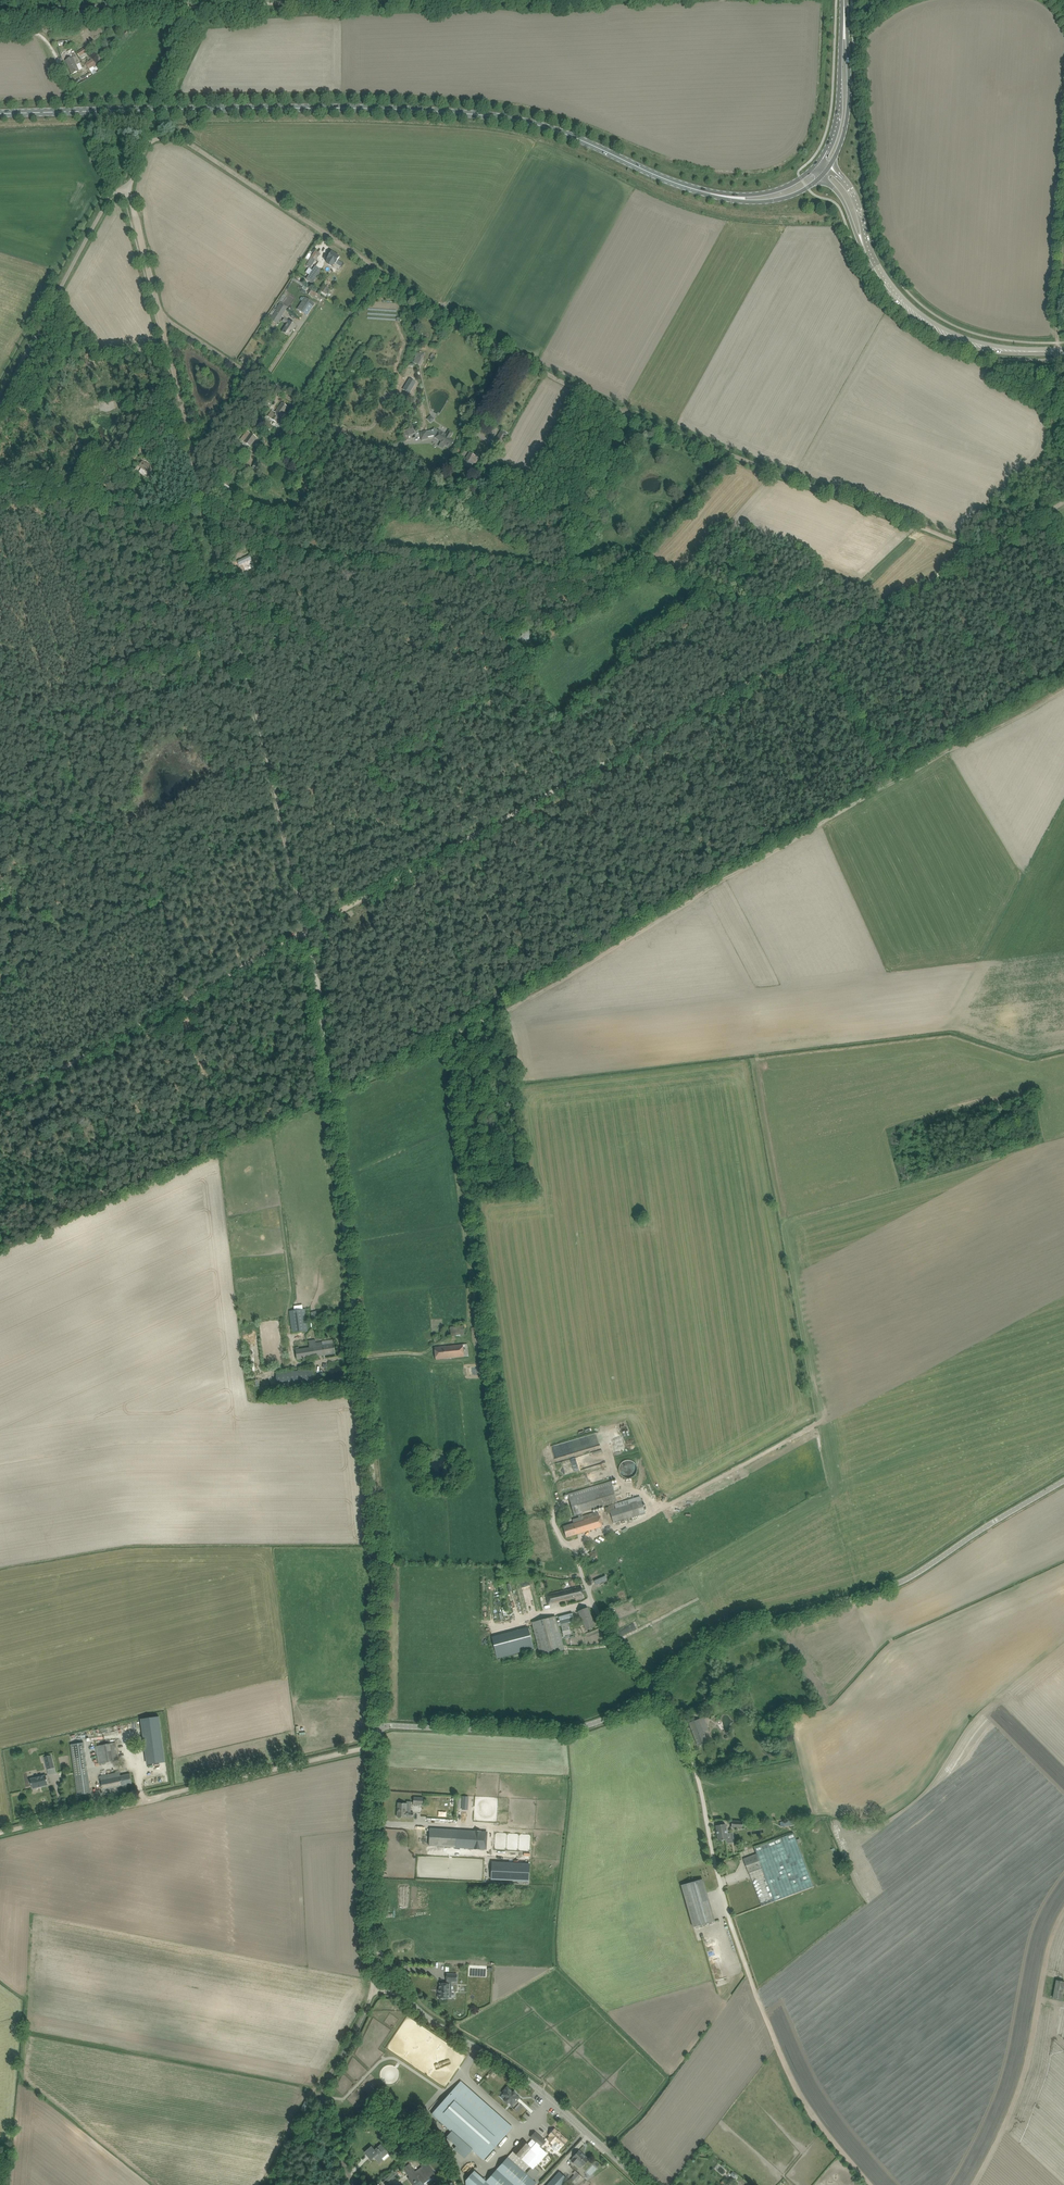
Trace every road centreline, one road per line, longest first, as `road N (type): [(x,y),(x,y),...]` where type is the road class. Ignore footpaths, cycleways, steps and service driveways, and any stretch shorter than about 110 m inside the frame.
road 1 (unclassified): [(125,186),(149,143),(185,141),(519,359),(662,428),(978,551)]
road 2 (track): [(330,1095),(499,1014),(1063,687)]
road 3 (unclassified): [(378,1725),(375,1481),(308,933)]
road 4 (track): [(894,781),(812,634),(720,596),(634,573),(271,549),(207,527)]
road 5 (unclassified): [(308,933),(978,551)]
road 6 (unclassified): [(308,933),(125,186)]
road 7 (secondary): [(0,113),(461,113),(545,127),(725,197)]
road 8 (unclassified): [(647,2184),(531,2080),(446,2032),(406,1993),(372,1920),(378,1725)]
road 9 (unclassified): [(653,1687),(719,1637),(908,1581),(1063,1480)]
road 10 (track): [(0,1833),(378,1744)]
road 11 (track): [(378,0),(0,15)]
road 12 (track): [(308,933),(0,1105)]
road 13 (track): [(869,2184),(810,2115),(732,1925)]
road 14 (track): [(974,2184),(1033,2038),(1063,1911)]
road 15 (unclassified): [(378,1725),(569,1730),(611,1717),(653,1687)]
road 16 (unclassified): [(0,405),(110,197),(125,186)]
road 17 (unclassified): [(653,1687),(693,1758),(732,1925)]
road 18 (track): [(355,2184),(326,2089),(376,1989),(380,1949)]
road 19 (tertiary): [(1063,351),(948,334),(897,298),(862,243)]
road 20 (track): [(336,429),(158,314)]
road 21 (track): [(604,952),(520,810)]
road 22 (unclassified): [(653,1687),(602,1623),(576,1549)]
road 23 (secondary): [(829,167),(849,102),(844,21)]
road 24 (secondary): [(844,21),(838,114),(819,163)]

